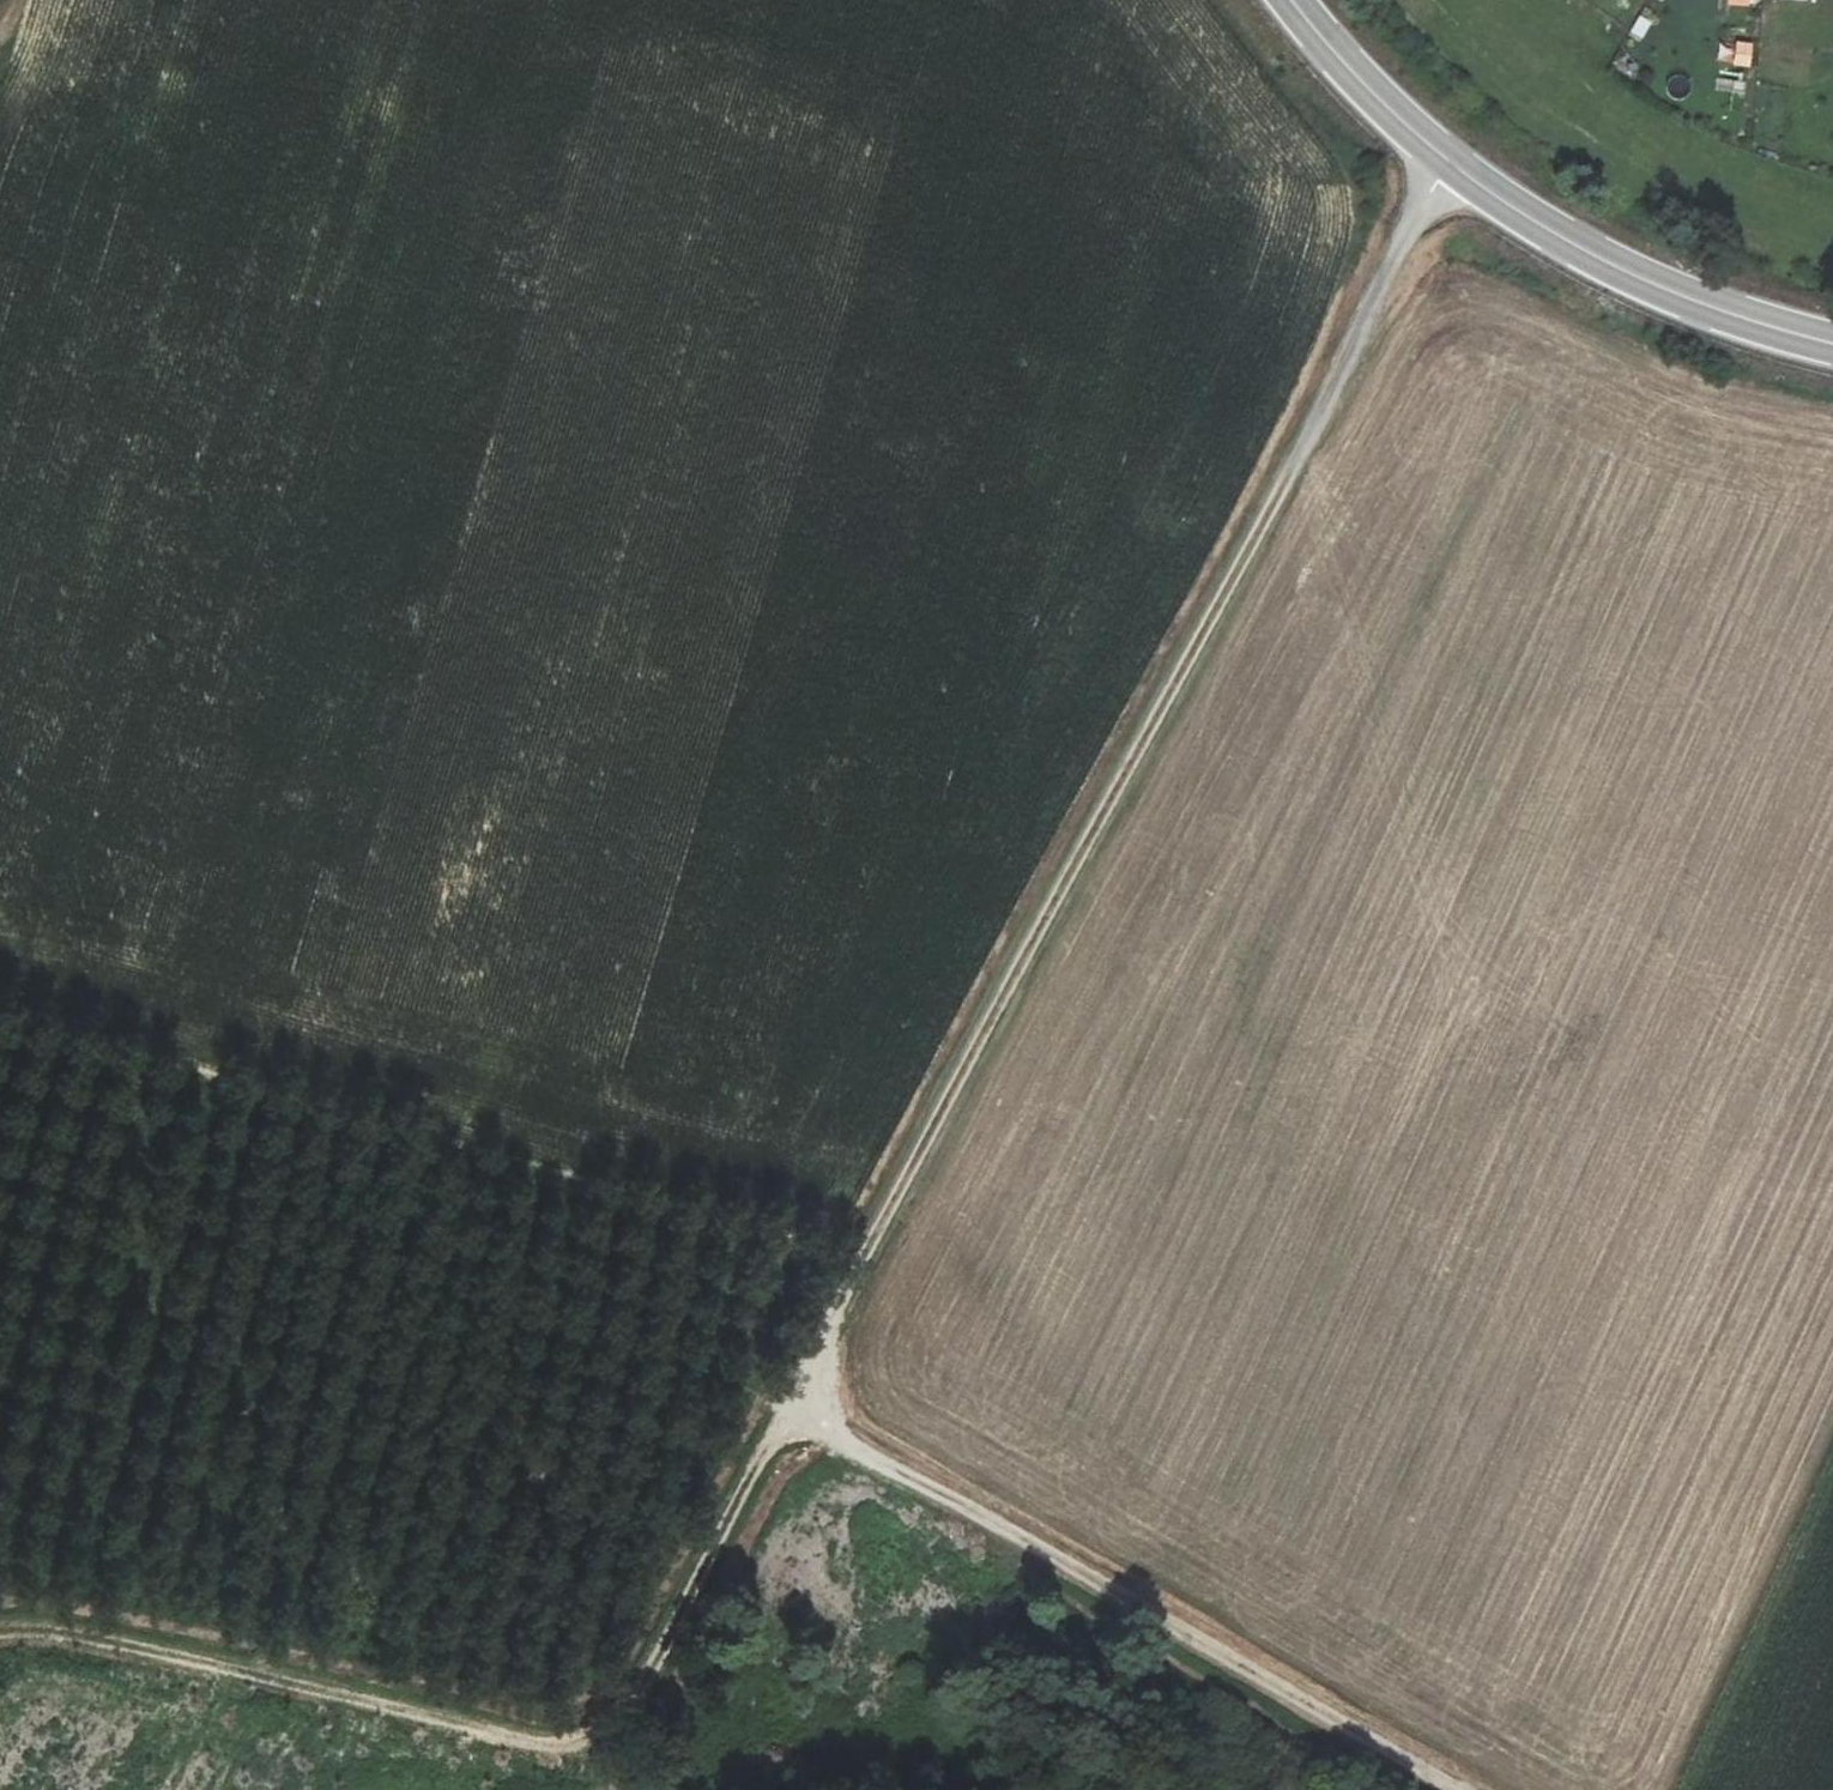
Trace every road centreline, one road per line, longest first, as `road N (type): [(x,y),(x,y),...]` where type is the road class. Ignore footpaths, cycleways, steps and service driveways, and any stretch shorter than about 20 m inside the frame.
road 1 (track): [(1453,165),(1400,248),(1289,472),(840,1300),(794,1415)]
road 2 (track): [(794,1415),(762,1450),(625,1711),(562,1744),(37,1629),(0,1630)]
road 3 (track): [(794,1415),(1457,1789)]
road 4 (secondary): [(1291,0),(1412,130),(1551,233),(1705,305),(1832,343)]

